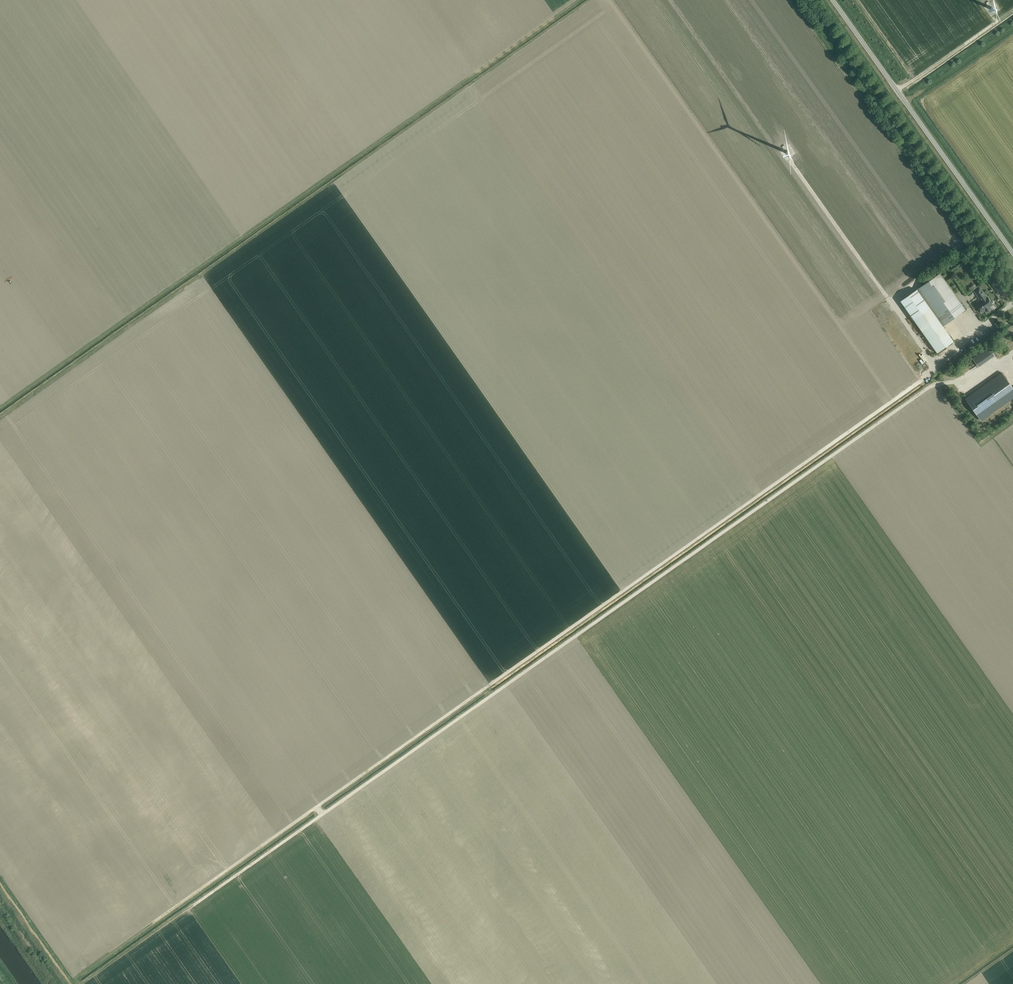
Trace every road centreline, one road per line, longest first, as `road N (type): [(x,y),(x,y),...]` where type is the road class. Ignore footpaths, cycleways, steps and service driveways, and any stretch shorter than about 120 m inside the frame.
road 1 (unclassified): [(1012,253),(833,0)]
road 2 (track): [(1012,10),(896,91)]
road 3 (track): [(1009,32),(905,103)]

